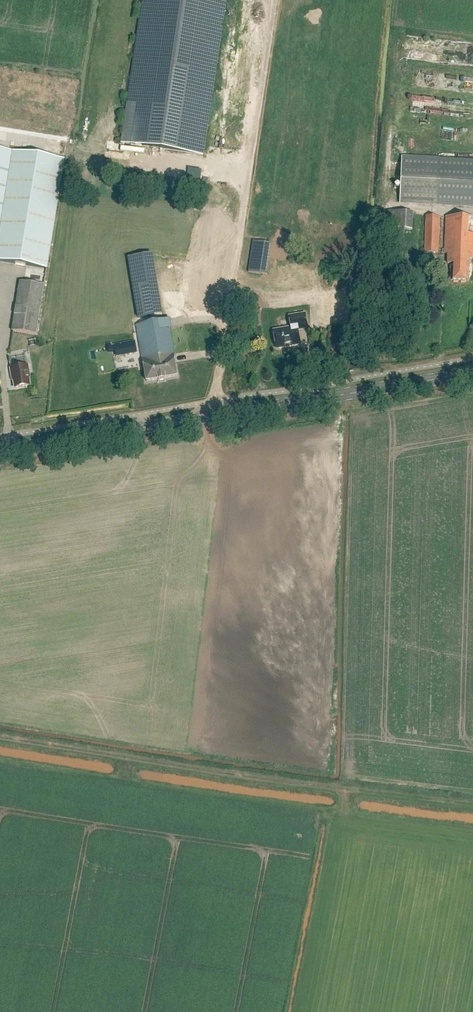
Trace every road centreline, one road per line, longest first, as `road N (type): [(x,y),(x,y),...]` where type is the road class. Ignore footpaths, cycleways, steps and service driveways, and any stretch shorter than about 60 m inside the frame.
road 1 (track): [(0,736),(472,804)]
road 2 (unclassified): [(212,416),(275,0)]
road 3 (track): [(348,394),(332,608),(345,813)]
road 4 (secondary): [(212,416),(472,372)]
road 5 (secondary): [(0,450),(212,416)]

